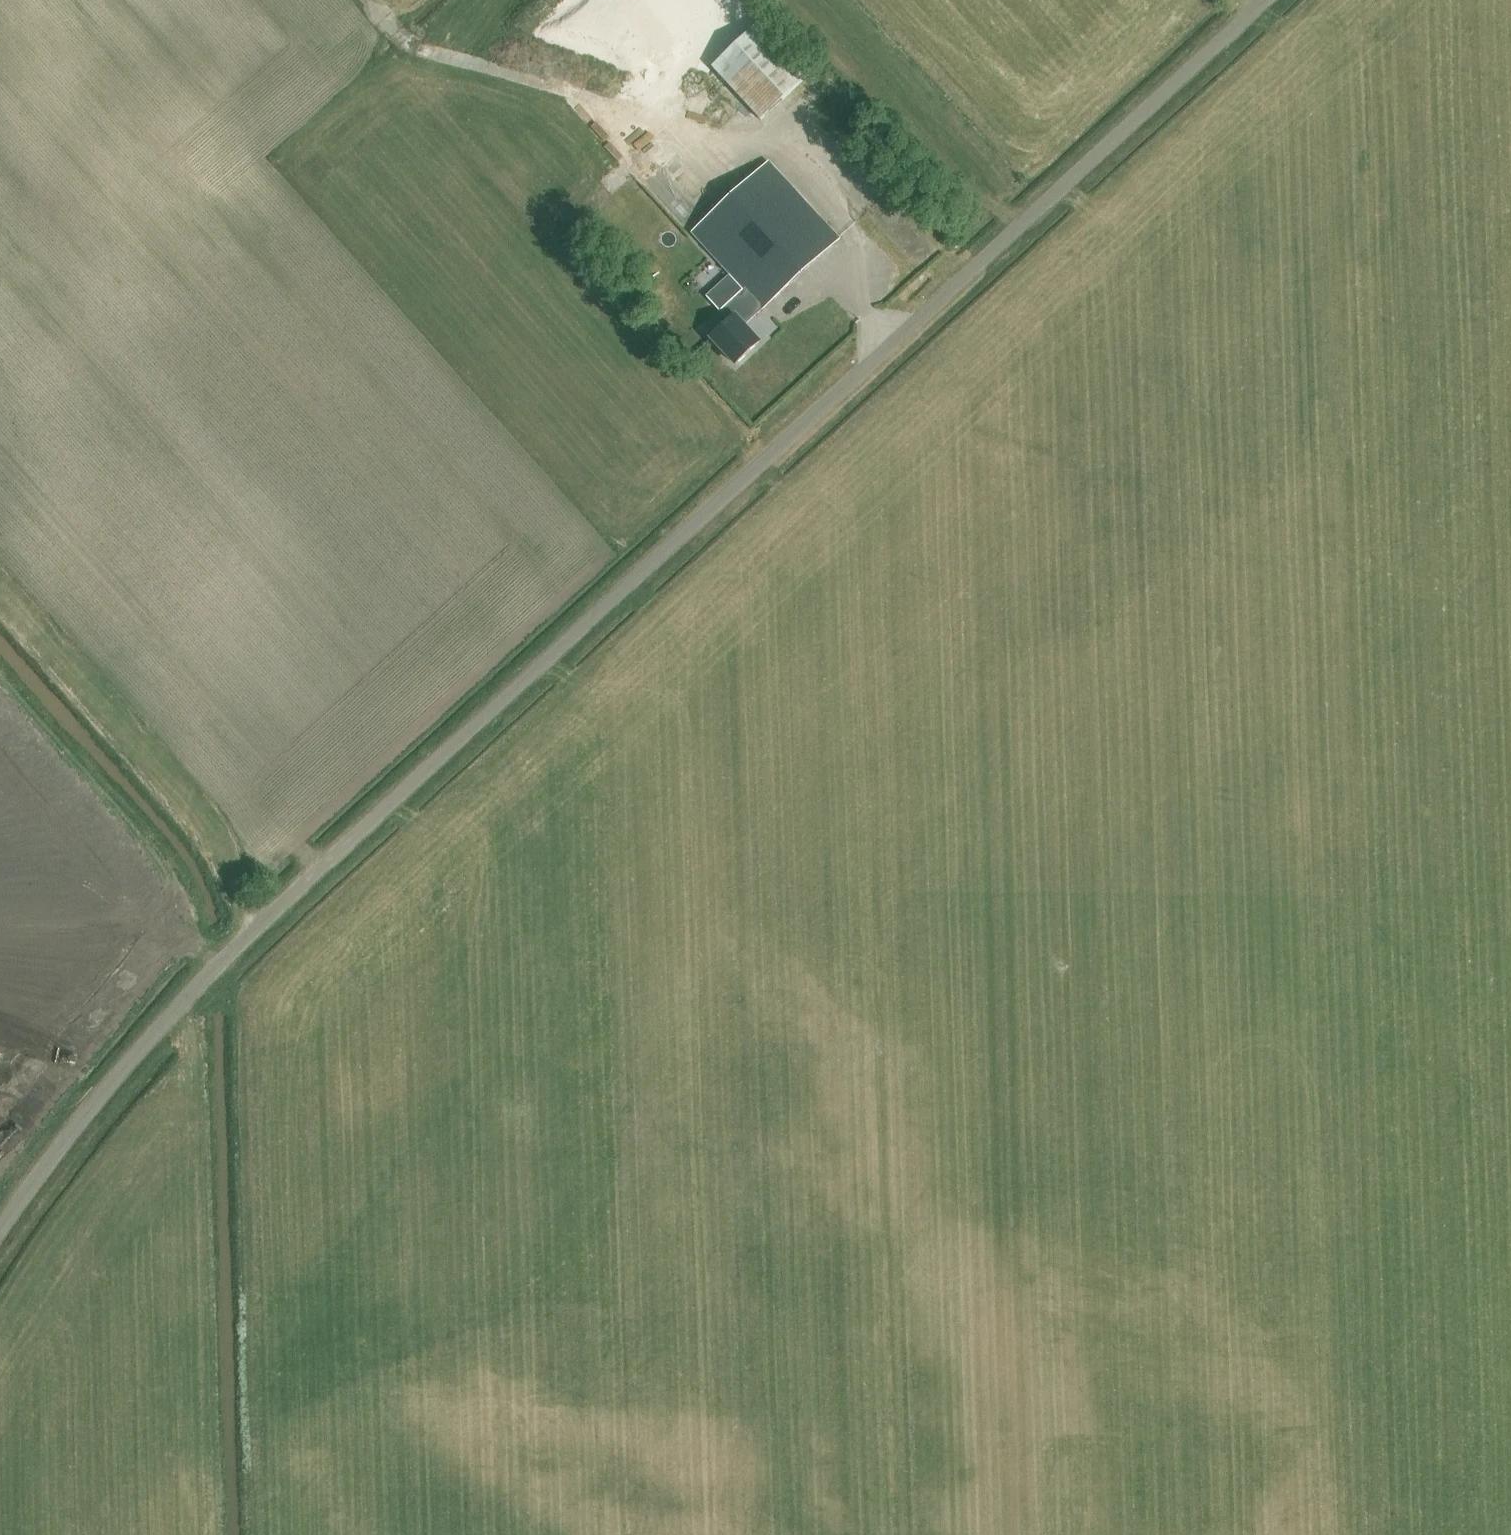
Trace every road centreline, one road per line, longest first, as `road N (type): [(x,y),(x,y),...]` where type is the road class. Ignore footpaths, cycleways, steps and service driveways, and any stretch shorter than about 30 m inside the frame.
road 1 (unclassified): [(0,1229),(115,1078),(237,943),(1263,0)]
road 2 (track): [(770,143),(412,51),(364,0)]

